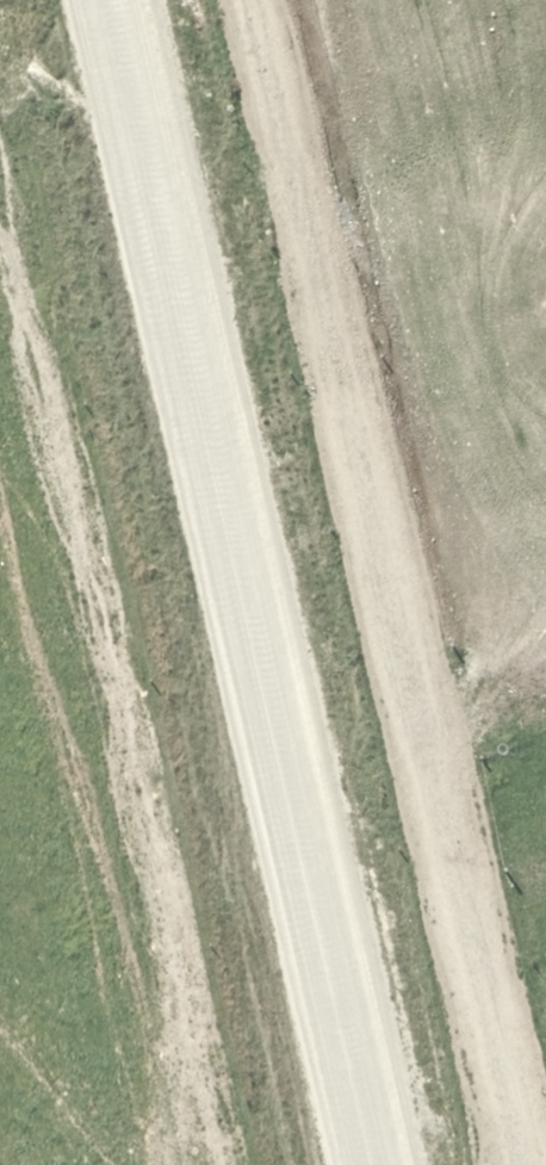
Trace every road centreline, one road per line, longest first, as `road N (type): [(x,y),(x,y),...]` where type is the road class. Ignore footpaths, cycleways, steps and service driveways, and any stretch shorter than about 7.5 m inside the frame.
road 1 (track): [(534,1164),(270,0)]
road 2 (unclassified): [(405,1164),(145,0)]

